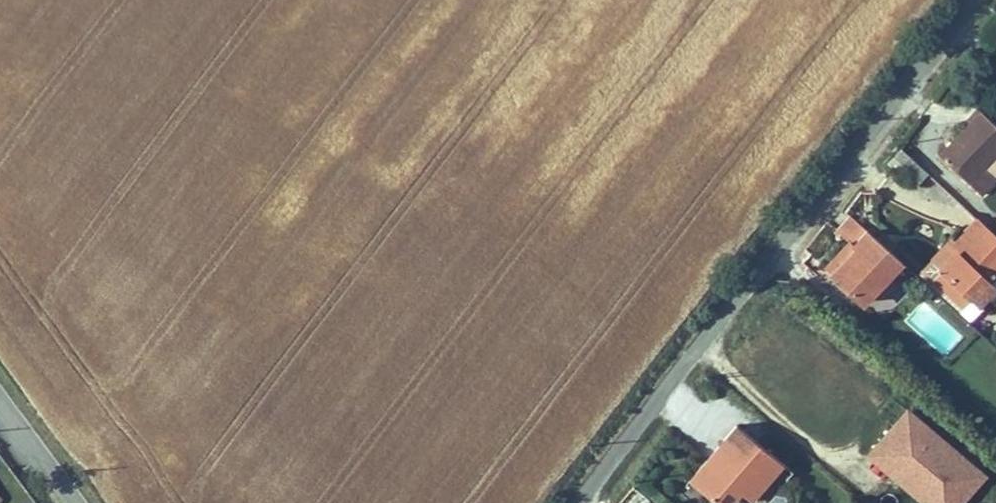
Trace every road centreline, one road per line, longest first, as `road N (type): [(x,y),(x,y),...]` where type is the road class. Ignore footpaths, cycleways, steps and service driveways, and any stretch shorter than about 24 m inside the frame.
road 1 (unclassified): [(951,0),(561,502)]
road 2 (residential): [(0,399),(78,502)]

